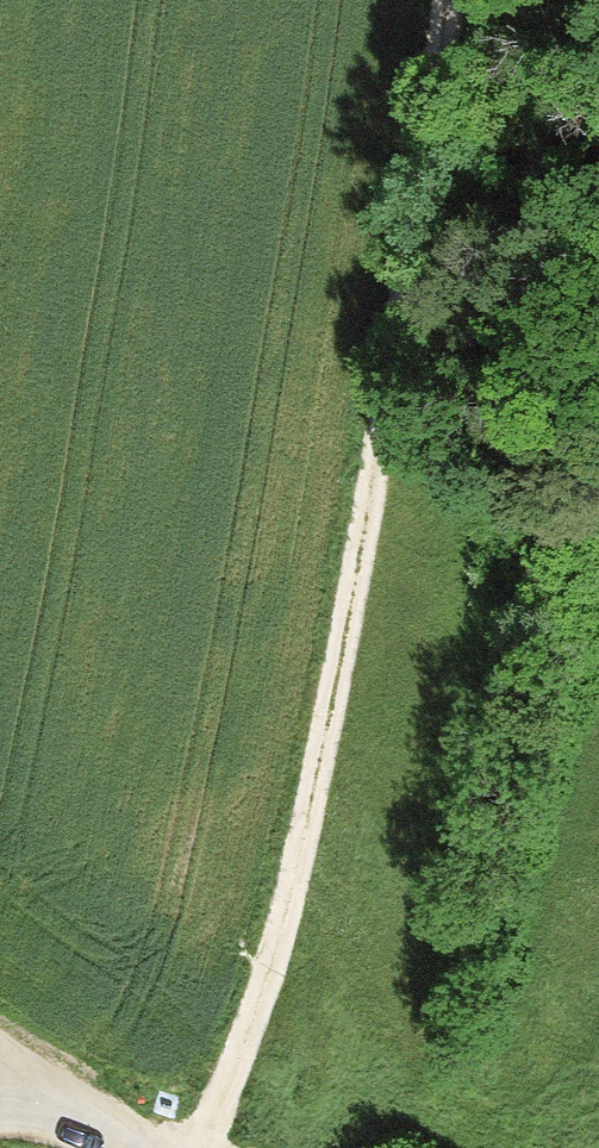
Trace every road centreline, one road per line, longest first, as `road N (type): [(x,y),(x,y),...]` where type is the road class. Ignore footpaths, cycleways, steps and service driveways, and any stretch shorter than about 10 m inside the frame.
road 1 (track): [(211,1147),(291,938),(400,402)]
road 2 (track): [(446,0),(400,402)]
road 3 (unclassified): [(0,1097),(89,1113),(145,1147)]

